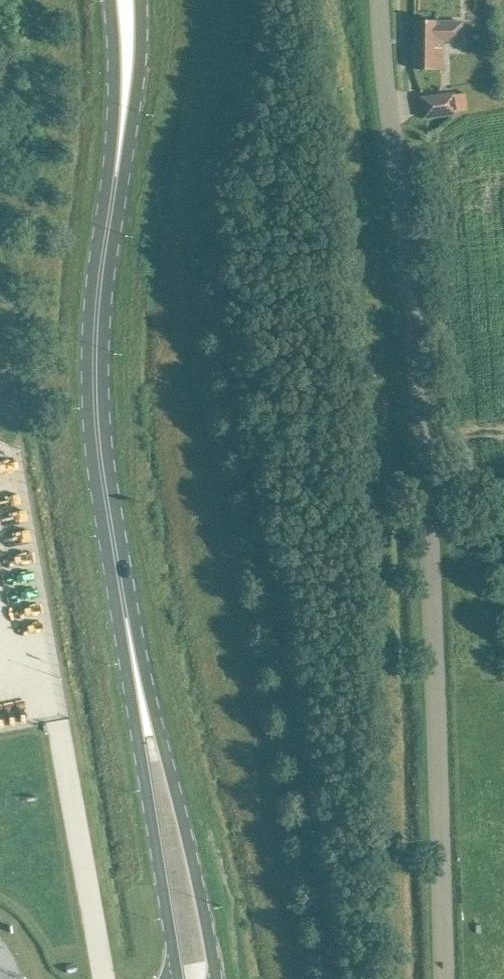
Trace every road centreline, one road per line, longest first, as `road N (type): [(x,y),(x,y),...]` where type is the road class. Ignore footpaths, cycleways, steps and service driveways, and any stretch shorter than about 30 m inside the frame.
road 1 (unclassified): [(445,978),(435,646),(381,0)]
road 2 (primary): [(121,130),(96,399),(123,603)]
road 3 (primary): [(214,978),(187,839),(123,603)]
road 4 (primary): [(123,603),(125,672),(176,978)]
road 5 (primary): [(121,130),(137,83),(138,0)]
road 6 (primary): [(107,0),(121,130)]

